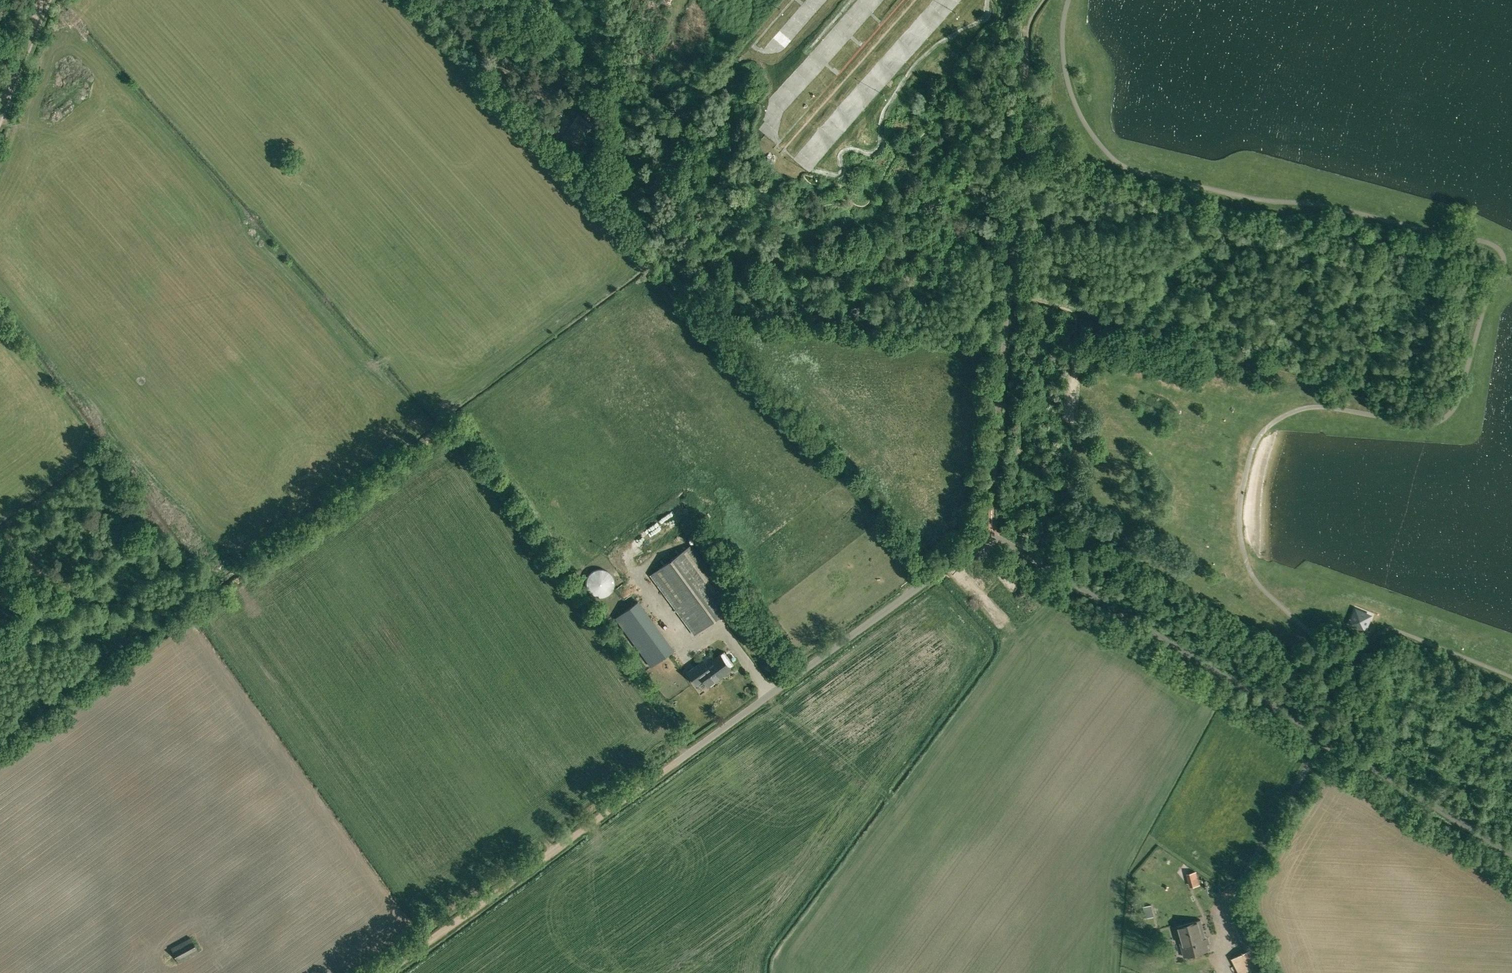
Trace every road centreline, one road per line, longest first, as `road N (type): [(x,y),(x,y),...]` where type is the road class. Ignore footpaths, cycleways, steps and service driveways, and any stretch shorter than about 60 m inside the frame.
road 1 (unclassified): [(1511,854),(992,534),(671,766)]
road 2 (track): [(386,972),(671,766)]
road 3 (track): [(0,117),(45,0)]

